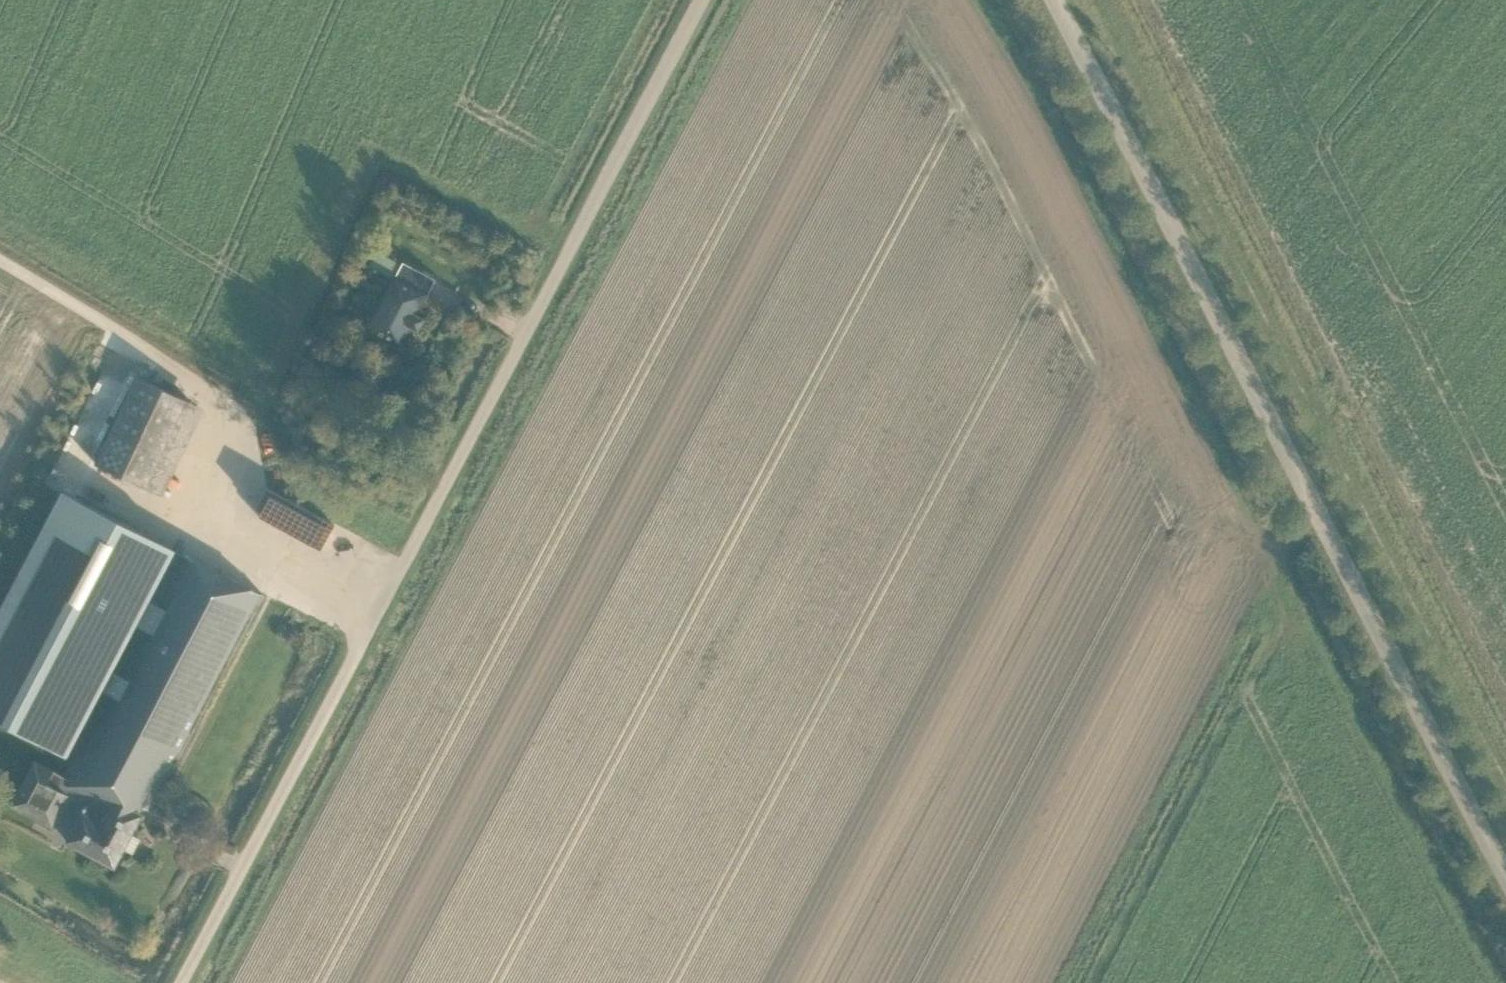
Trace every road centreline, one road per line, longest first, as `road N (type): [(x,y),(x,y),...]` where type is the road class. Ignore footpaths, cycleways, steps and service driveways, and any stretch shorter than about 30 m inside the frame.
road 1 (unclassified): [(179,982),(701,0)]
road 2 (unclassified): [(1505,876),(1049,0)]

